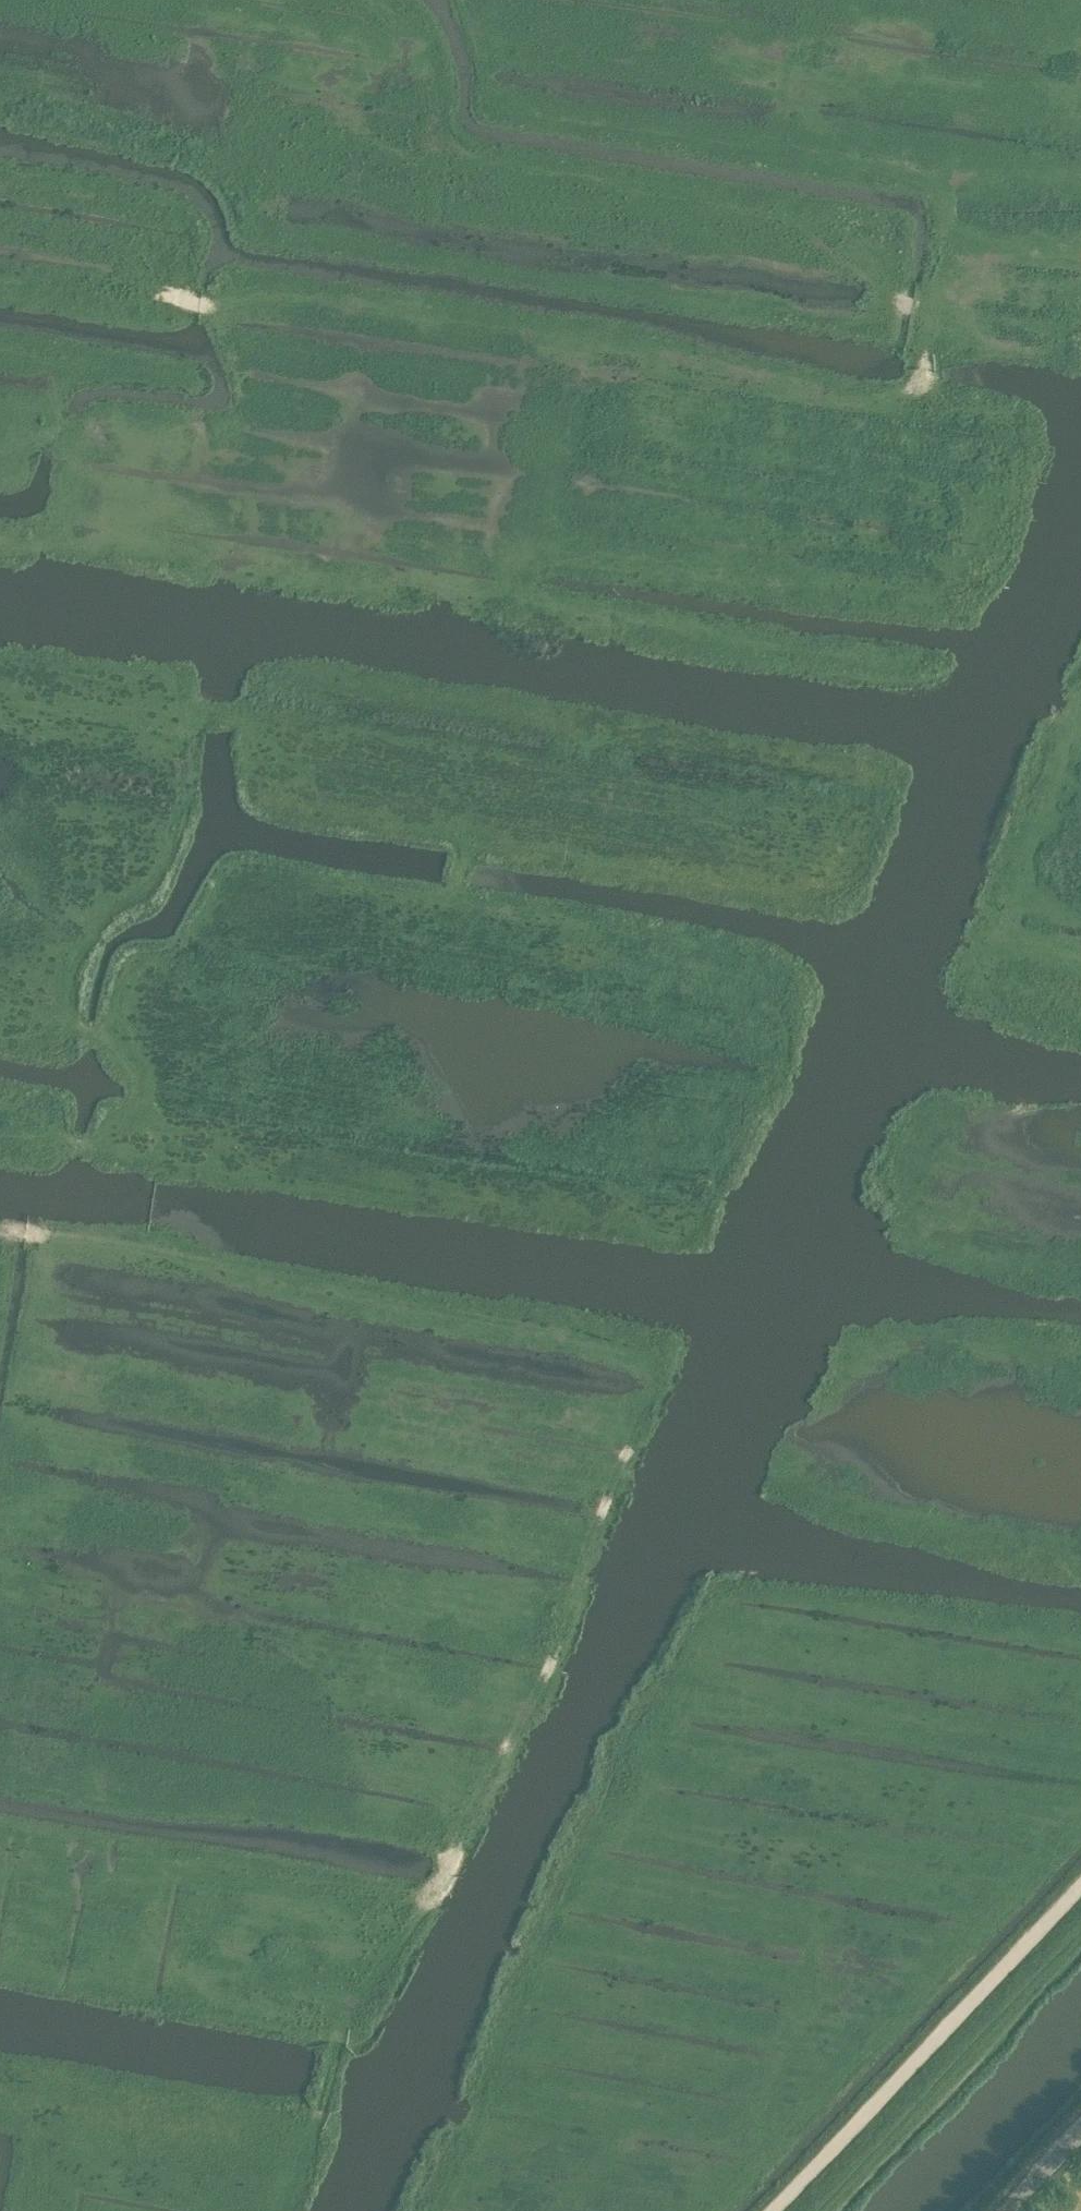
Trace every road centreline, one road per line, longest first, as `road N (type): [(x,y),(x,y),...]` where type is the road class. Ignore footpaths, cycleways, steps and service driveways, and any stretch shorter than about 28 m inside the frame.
road 1 (track): [(770,2210),(1080,1882)]

